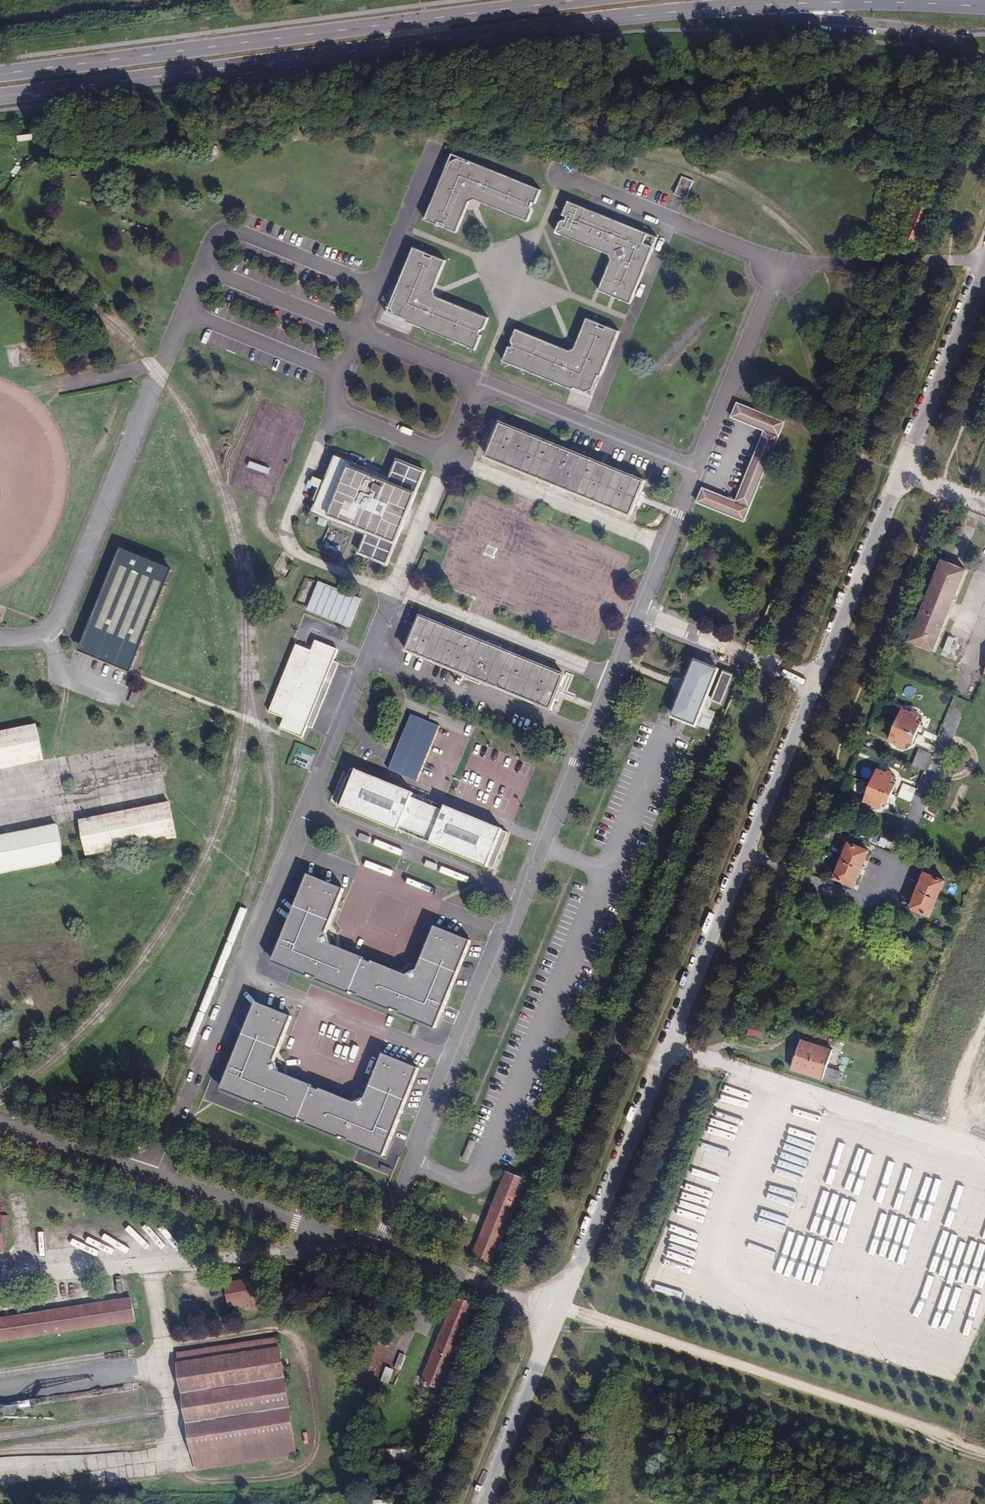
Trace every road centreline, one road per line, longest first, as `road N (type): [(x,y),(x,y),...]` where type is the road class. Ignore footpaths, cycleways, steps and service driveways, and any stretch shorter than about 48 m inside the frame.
road 1 (primary): [(0,99),(735,7)]
road 2 (primary): [(599,0),(0,75)]
road 3 (unclassified): [(745,854),(901,472)]
road 4 (unclassified): [(745,854),(858,902),(879,898),(953,717)]
road 5 (unclassified): [(984,1154),(666,1044)]
road 6 (unclassified): [(559,1308),(666,1044)]
road 7 (unclassified): [(735,7),(906,30),(984,62)]
road 8 (primary): [(735,7),(984,6)]
road 9 (unclassified): [(901,472),(984,270)]
road 10 (unclassified): [(479,1503),(559,1308)]
road 11 (unclassified): [(666,1044),(745,854)]

